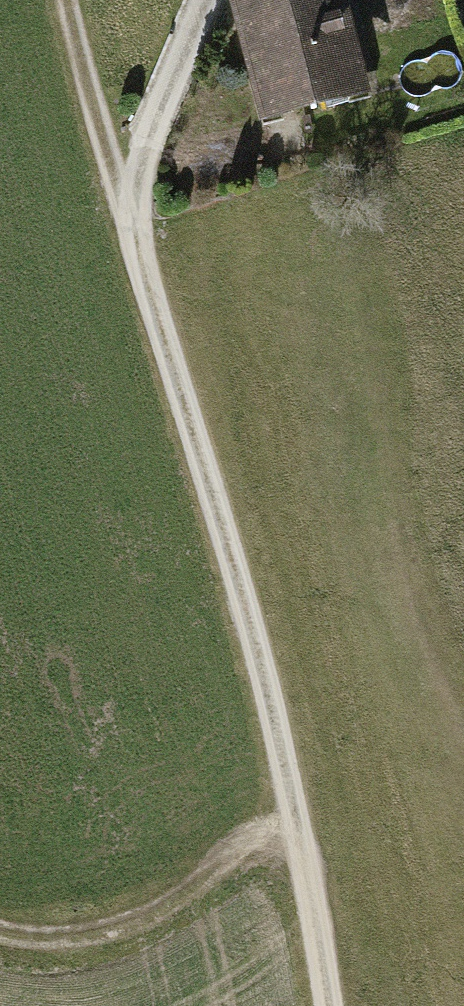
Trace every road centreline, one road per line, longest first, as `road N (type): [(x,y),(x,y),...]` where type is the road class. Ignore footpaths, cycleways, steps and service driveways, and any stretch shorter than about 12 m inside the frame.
road 1 (track): [(325,1005),(290,791),(245,598),(123,214),(69,0)]
road 2 (track): [(0,947),(90,934),(192,888),(290,791)]
road 3 (track): [(123,214),(202,0)]

